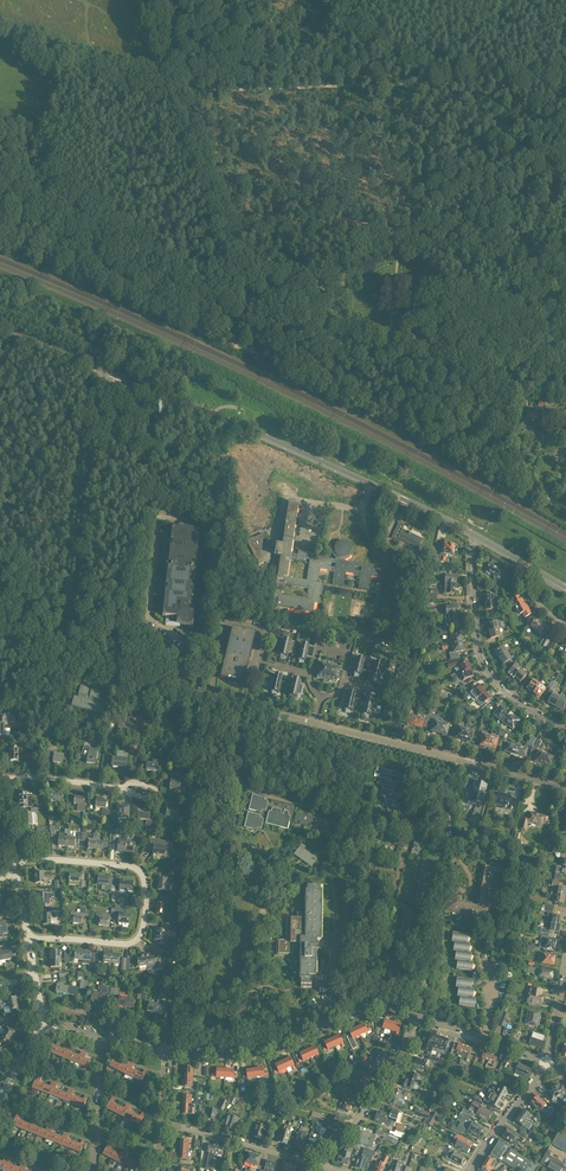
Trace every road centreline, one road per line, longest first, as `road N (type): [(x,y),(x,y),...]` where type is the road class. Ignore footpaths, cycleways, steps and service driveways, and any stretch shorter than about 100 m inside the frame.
road 1 (unclassified): [(565,345),(462,358),(255,306),(148,0)]
road 2 (residential): [(565,788),(0,639)]
road 3 (unclassified): [(477,537),(111,373)]
road 4 (residential): [(28,939),(136,940),(143,876),(125,866),(14,862)]
road 5 (track): [(243,349),(515,481)]
road 6 (track): [(0,201),(243,349)]
road 7 (residential): [(165,1050),(256,1054),(357,1009),(417,1016)]
road 8 (residential): [(565,729),(507,692),(483,662),(471,592),(477,537)]
road 9 (track): [(62,650),(84,451)]
road 10 (track): [(178,91),(0,42)]
road 11 (residential): [(317,1164),(385,1084),(417,1016)]
road 12 (unclassified): [(0,512),(111,373)]
road 13 (residential): [(317,1164),(161,1123)]
road 14 (residential): [(417,1016),(546,1063)]
road 15 (residential): [(94,1170),(102,1038)]
road 16 (residential): [(469,1170),(546,1063)]
road 17 (residential): [(166,1030),(42,1007)]
road 18 (residential): [(119,788),(0,780)]

